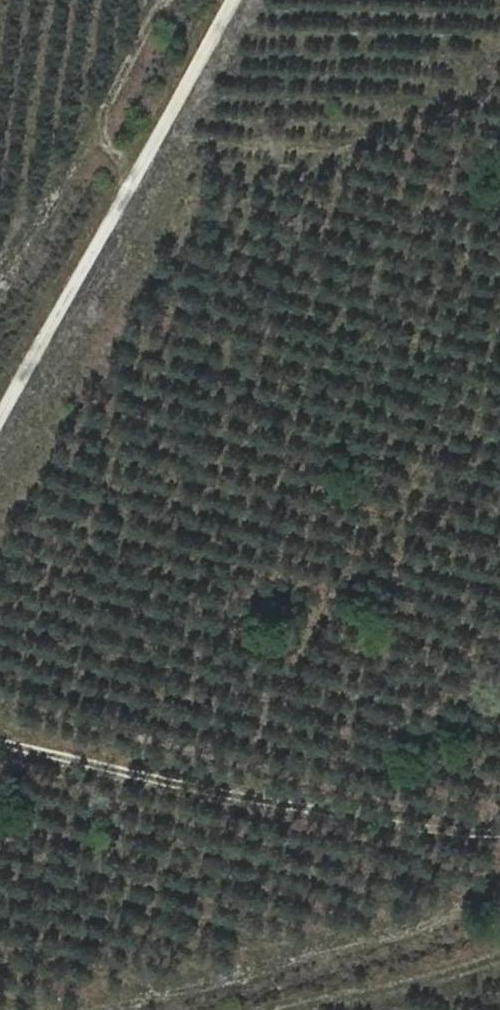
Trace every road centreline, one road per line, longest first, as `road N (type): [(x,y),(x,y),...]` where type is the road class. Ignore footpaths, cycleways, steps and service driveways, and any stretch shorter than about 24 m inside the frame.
road 1 (track): [(0,426),(238,0)]

